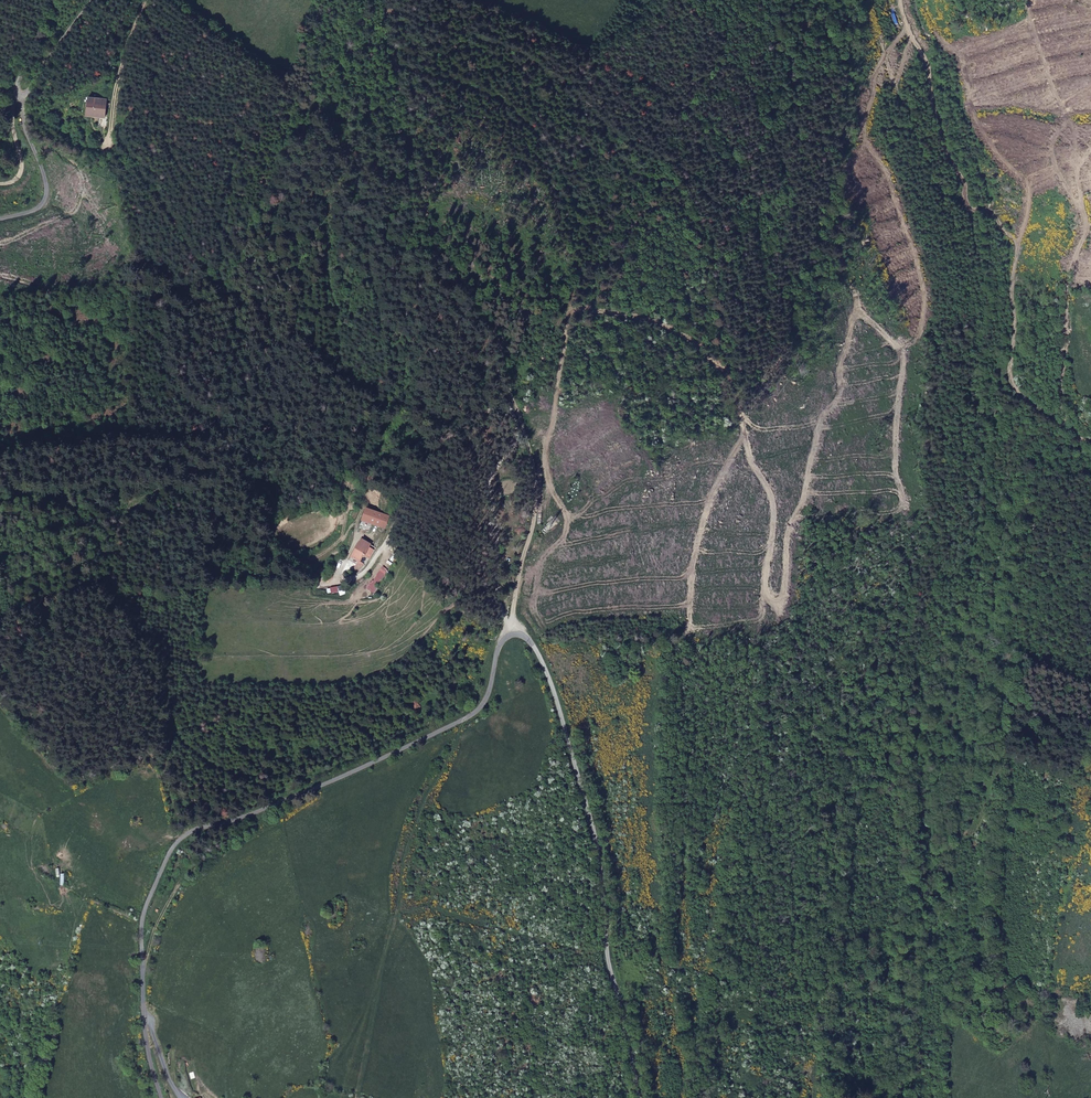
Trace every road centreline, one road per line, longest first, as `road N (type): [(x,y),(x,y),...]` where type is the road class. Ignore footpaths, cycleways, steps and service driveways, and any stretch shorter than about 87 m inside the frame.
road 1 (unclassified): [(162,1097),(146,1036),(141,933),(177,843),(474,713),(488,694),(501,642),(512,634),(530,641),(550,680),(595,835),(607,952),(639,1097)]
road 2 (track): [(512,634),(538,489),(498,342),(433,238),(380,0)]
road 3 (track): [(397,248),(378,296),(383,435),(338,575),(356,580),(387,549),(361,594)]
road 4 (track): [(146,0),(117,80),(109,140),(128,262),(92,296),(0,301)]
road 5 (track): [(387,549),(395,506),(421,468),(471,419),(513,400)]
road 6 (unclassified): [(20,99),(50,196),(0,217)]
road 7 (unclassified): [(93,0),(20,99)]

